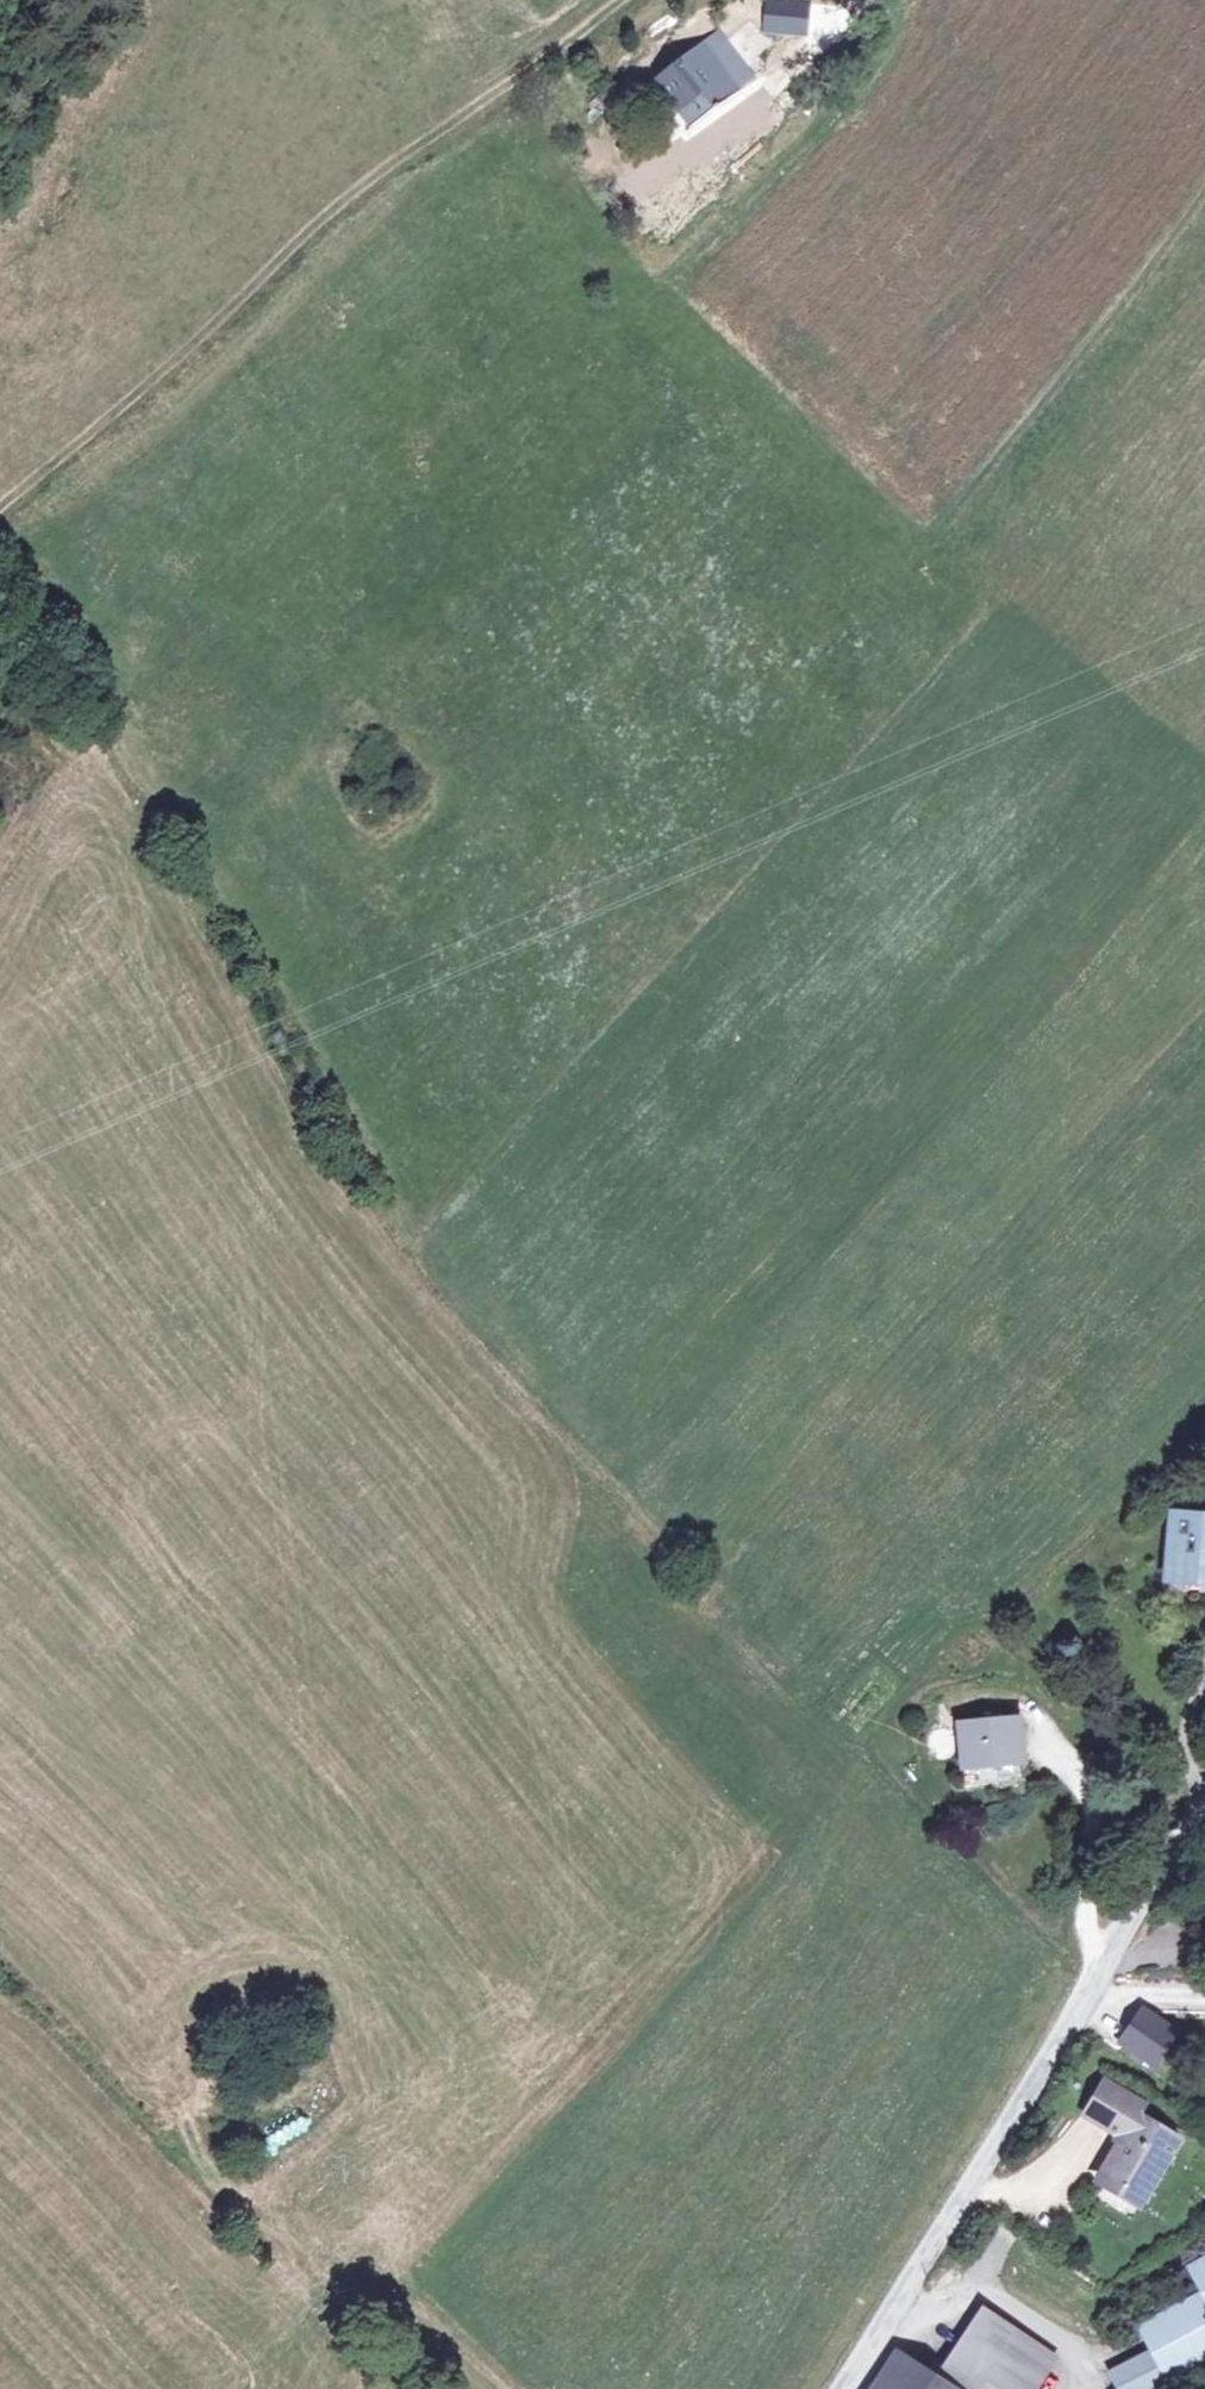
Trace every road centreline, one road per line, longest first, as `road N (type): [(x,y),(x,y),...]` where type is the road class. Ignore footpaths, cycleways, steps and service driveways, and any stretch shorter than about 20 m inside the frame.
road 1 (track): [(618,0),(471,106),(0,507)]
road 2 (residential): [(1204,1801),(842,2388)]

